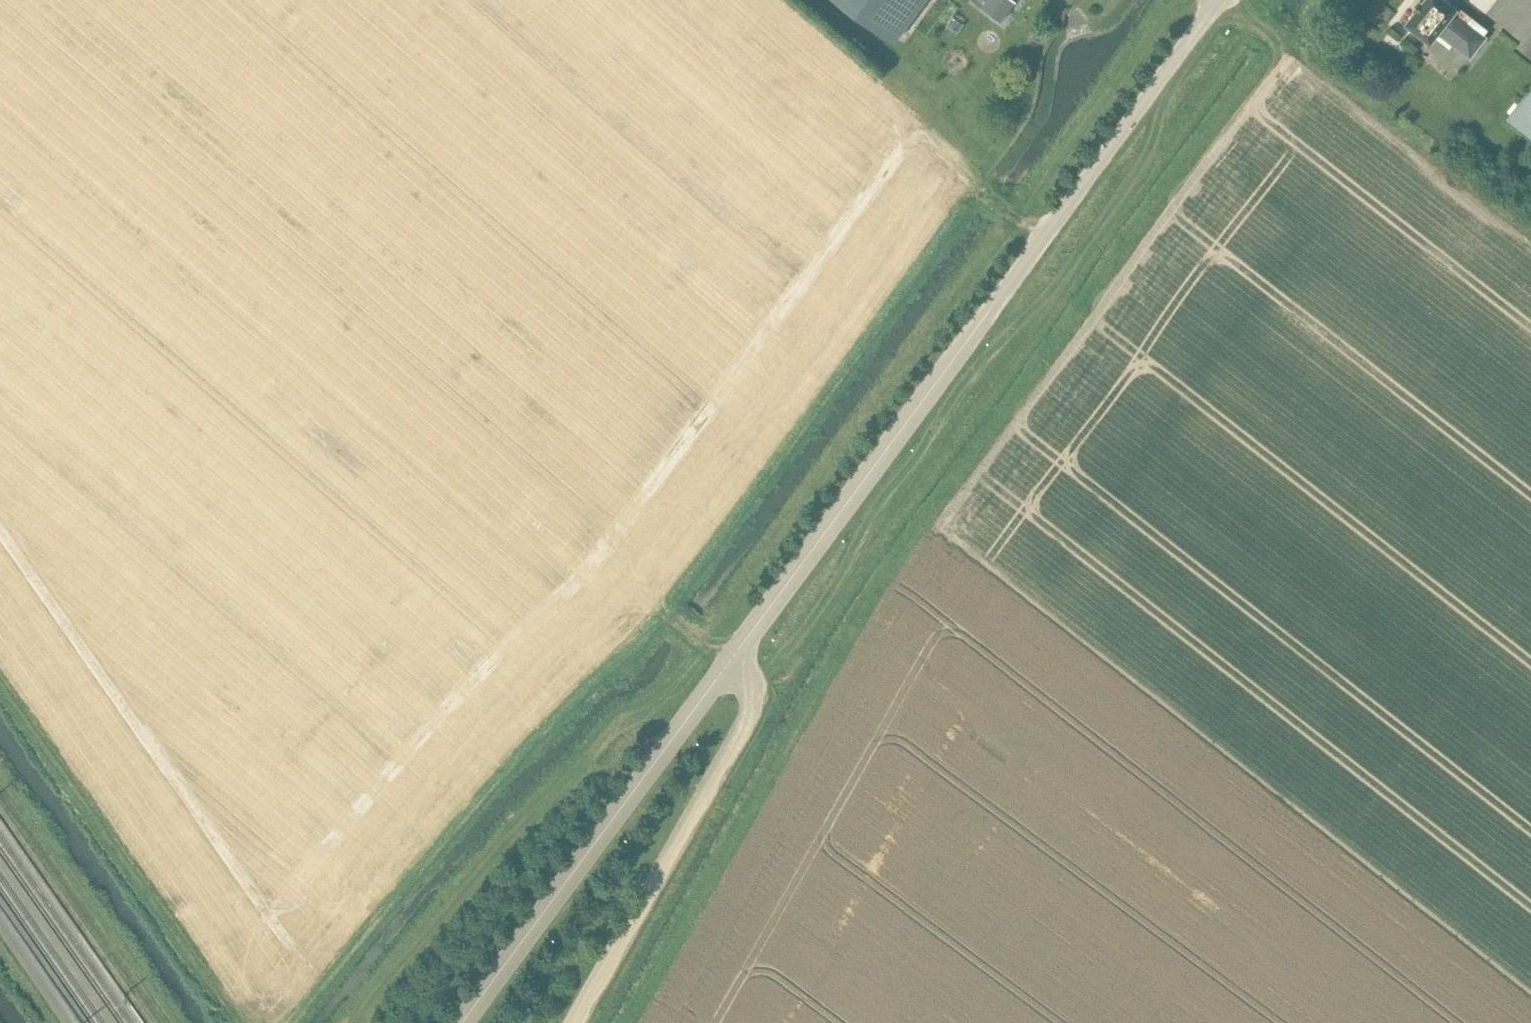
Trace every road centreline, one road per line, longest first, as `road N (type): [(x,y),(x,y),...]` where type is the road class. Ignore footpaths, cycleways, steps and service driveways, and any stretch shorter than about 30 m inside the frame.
road 1 (unclassified): [(461,1022),(1208,0)]
road 2 (track): [(0,786),(166,1022)]

